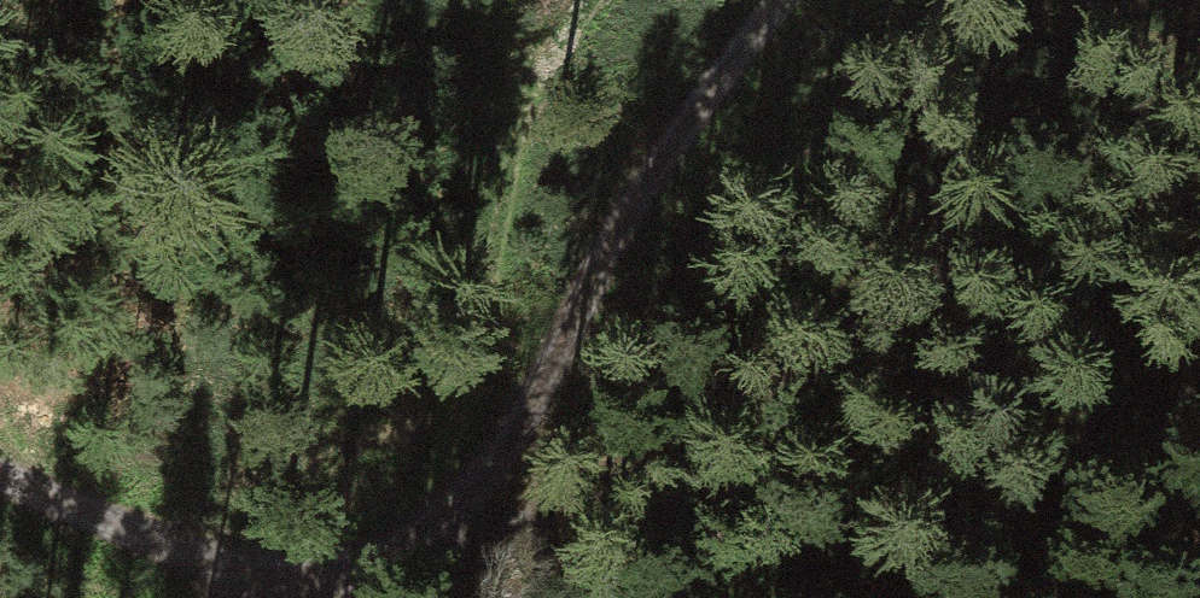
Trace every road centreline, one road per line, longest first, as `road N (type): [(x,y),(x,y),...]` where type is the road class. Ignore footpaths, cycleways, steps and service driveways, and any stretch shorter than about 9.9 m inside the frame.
road 1 (track): [(0,468),(139,533),(243,566),(368,581),(487,556),(603,500),(1199,78)]
road 2 (track): [(368,581),(469,498),(529,417),(667,158),(785,0)]

